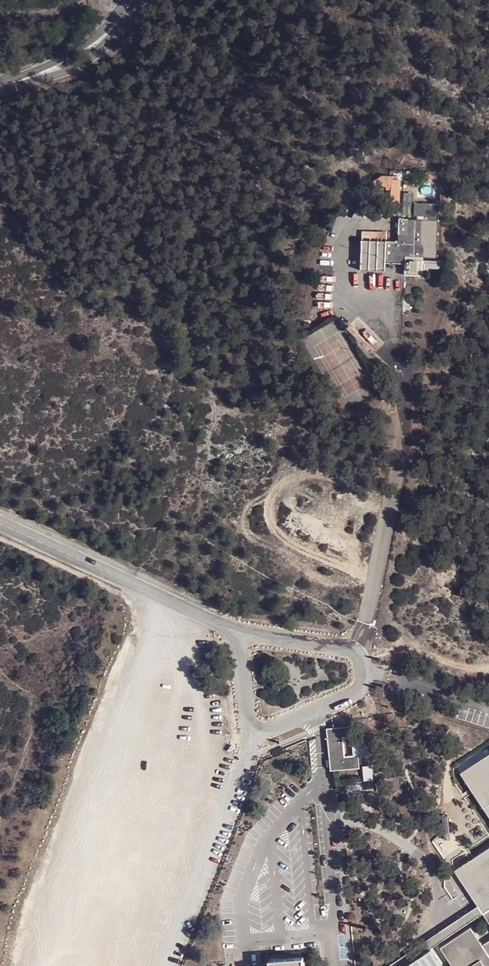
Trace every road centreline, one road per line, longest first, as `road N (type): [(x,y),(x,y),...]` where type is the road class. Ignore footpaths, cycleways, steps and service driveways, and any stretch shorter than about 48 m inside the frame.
road 1 (residential): [(0,524),(236,634)]
road 2 (residential): [(236,634),(254,730),(356,693),(363,668),(349,650)]
road 3 (residential): [(133,0),(75,59),(0,86)]
road 4 (track): [(371,604),(455,668),(488,663)]

